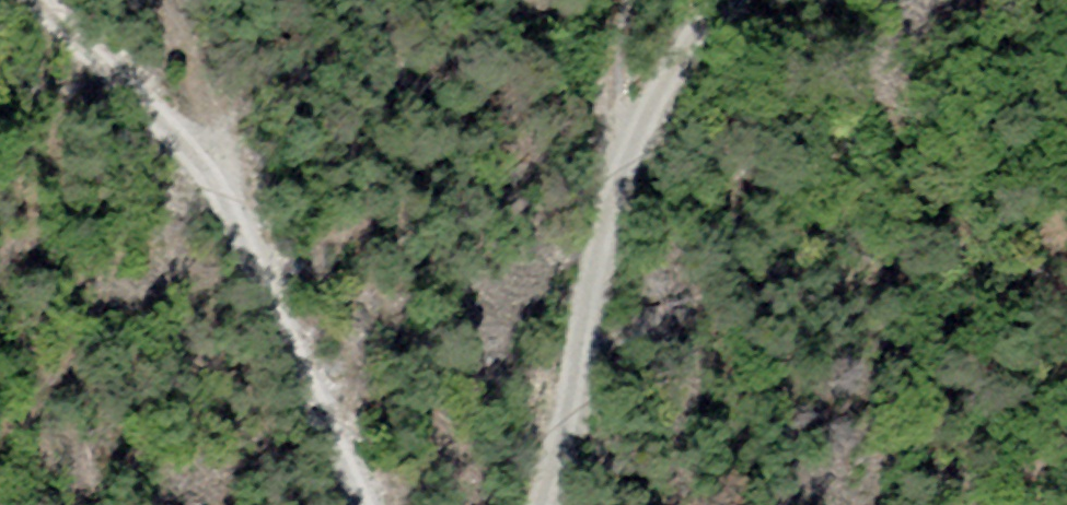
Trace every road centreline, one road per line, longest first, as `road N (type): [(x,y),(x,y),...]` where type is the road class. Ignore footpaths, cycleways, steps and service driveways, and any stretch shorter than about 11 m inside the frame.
road 1 (track): [(730,0),(674,63),(613,170),(541,504)]
road 2 (track): [(368,504),(220,192),(129,82)]
road 3 (track): [(613,170),(612,31),(623,0)]

